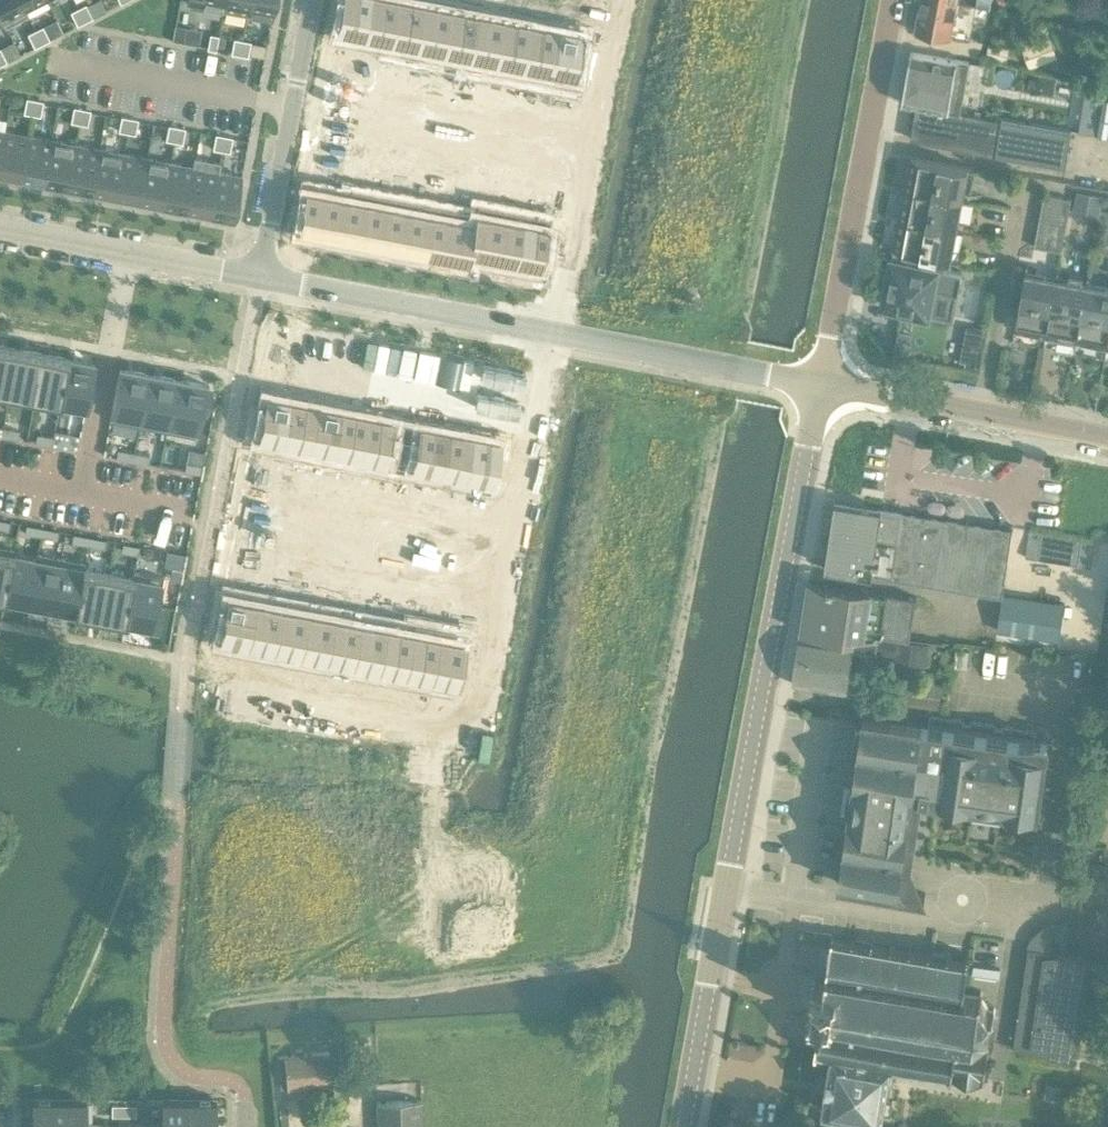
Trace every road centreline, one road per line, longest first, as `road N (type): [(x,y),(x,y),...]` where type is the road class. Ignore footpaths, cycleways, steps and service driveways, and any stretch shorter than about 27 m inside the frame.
road 1 (residential): [(261,277),(821,383)]
road 2 (tertiary): [(821,383),(725,888)]
road 3 (unclassified): [(890,0),(821,383)]
road 4 (residential): [(725,888),(959,918),(966,888),(1025,897)]
road 5 (tertiary): [(1107,435),(821,383)]
road 6 (residential): [(261,277),(315,0)]
road 7 (residential): [(0,226),(261,277)]
road 8 (tertiary): [(725,888),(681,1126)]

